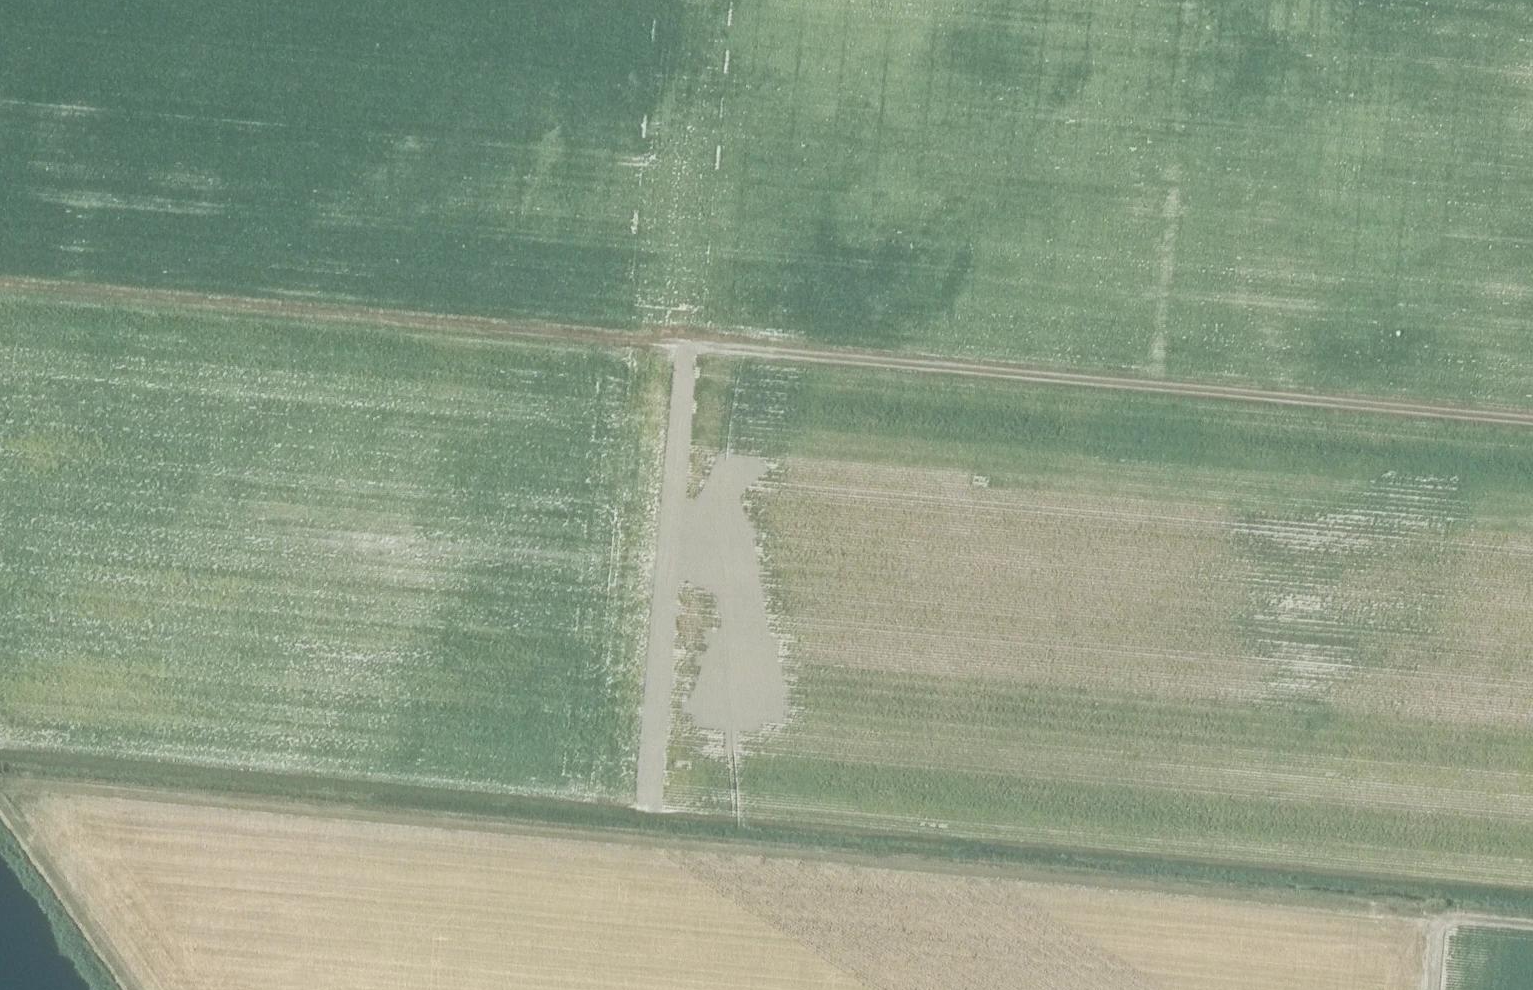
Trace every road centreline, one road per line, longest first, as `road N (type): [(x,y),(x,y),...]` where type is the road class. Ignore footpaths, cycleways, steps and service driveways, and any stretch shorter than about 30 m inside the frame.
road 1 (track): [(0,286),(1532,422)]

